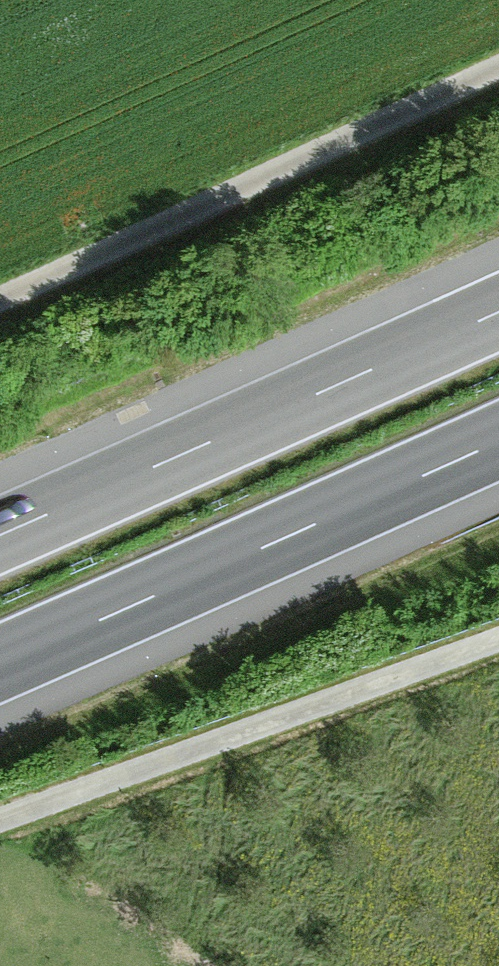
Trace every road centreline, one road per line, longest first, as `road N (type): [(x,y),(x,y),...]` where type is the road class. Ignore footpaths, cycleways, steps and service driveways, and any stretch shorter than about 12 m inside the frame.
road 1 (track): [(498,68),(0,297)]
road 2 (motorway): [(0,664),(498,441)]
road 3 (motorway): [(498,312),(0,535)]
road 4 (track): [(0,822),(498,640)]

